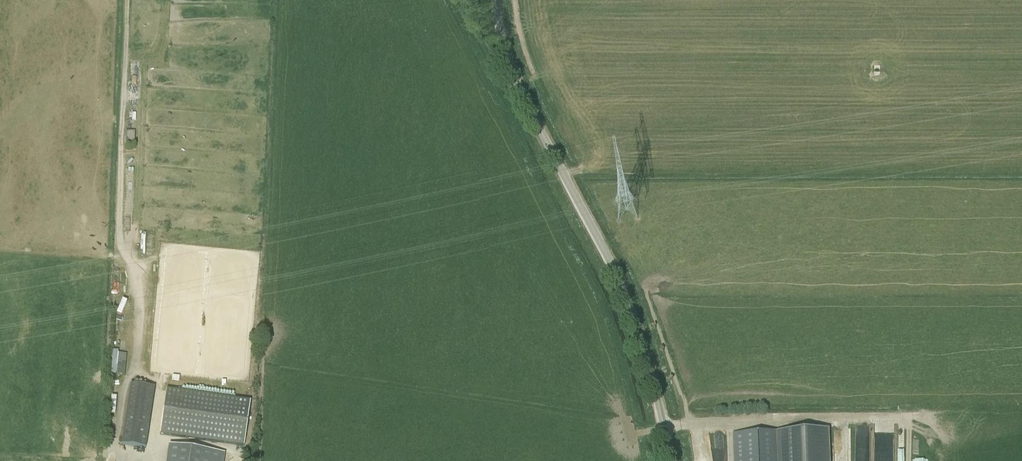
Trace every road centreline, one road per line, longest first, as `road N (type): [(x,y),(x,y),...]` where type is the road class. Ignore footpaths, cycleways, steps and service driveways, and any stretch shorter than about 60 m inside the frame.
road 1 (unclassified): [(672,460),(626,292),(518,82),(499,0)]

